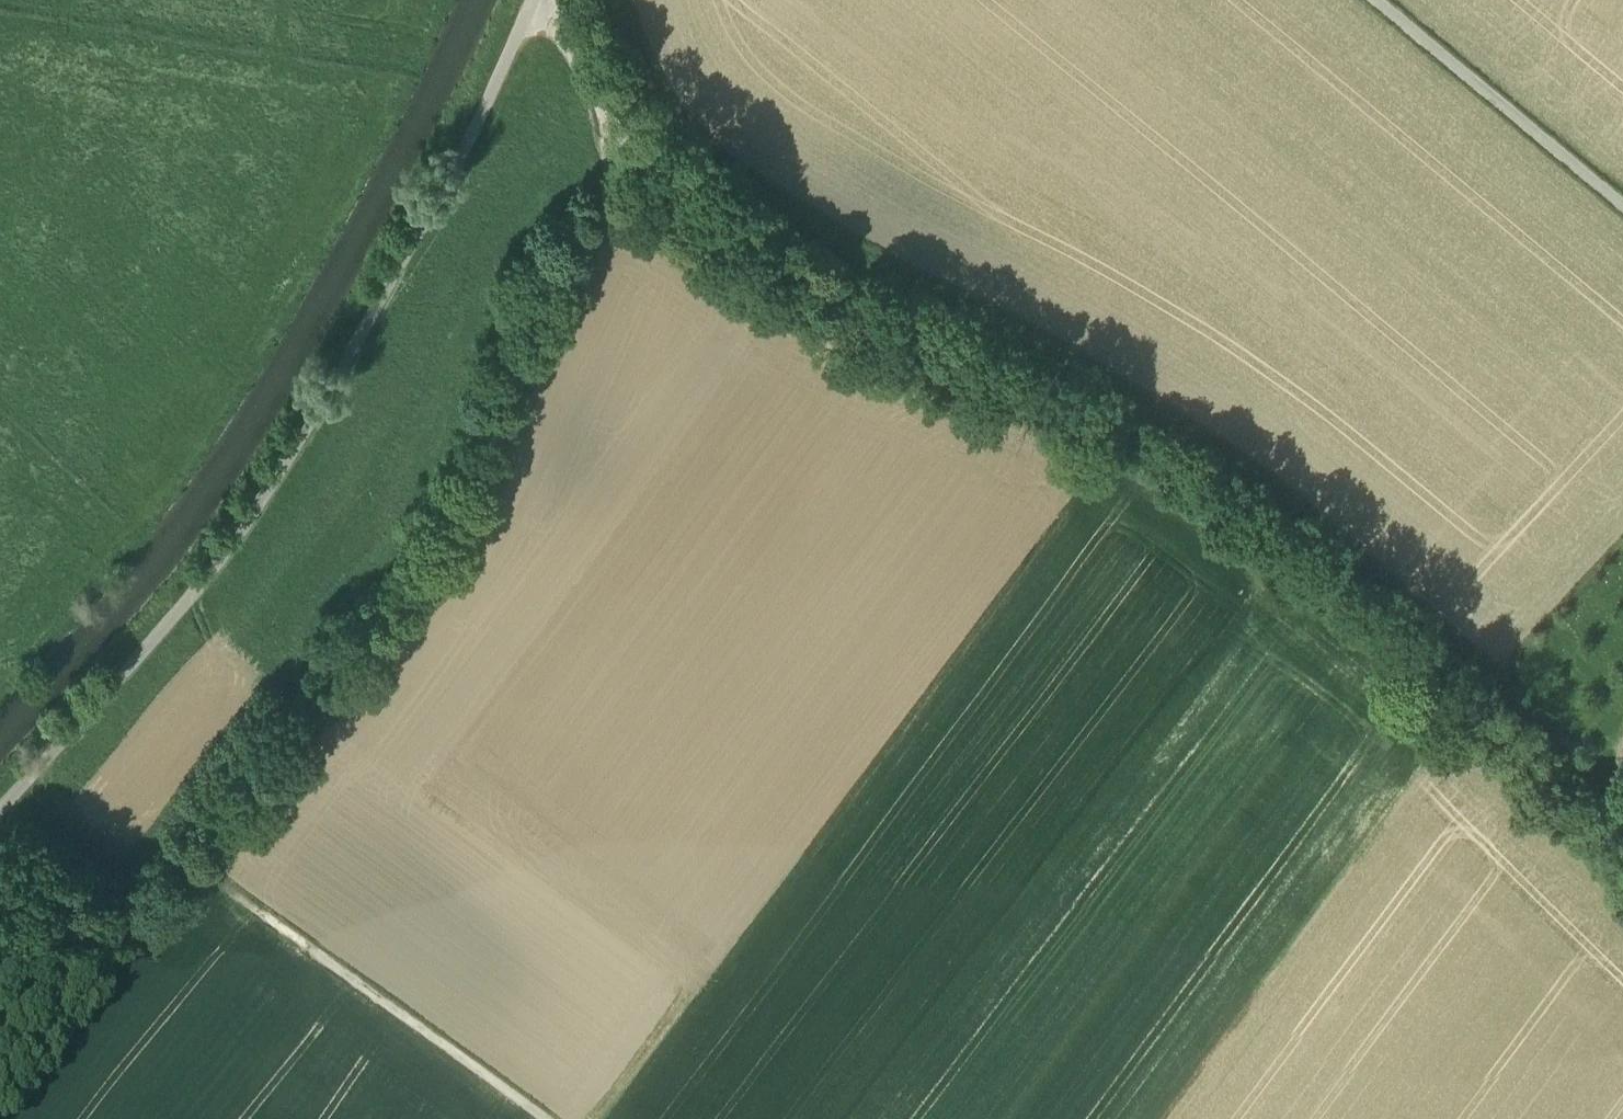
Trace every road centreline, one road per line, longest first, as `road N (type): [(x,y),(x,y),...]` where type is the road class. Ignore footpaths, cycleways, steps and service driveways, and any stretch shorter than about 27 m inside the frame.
road 1 (track): [(0,812),(235,546),(443,194),(534,0)]
road 2 (track): [(1097,487),(599,1118)]
road 3 (track): [(545,1118),(204,868)]
road 4 (track): [(1368,0),(1622,210)]

